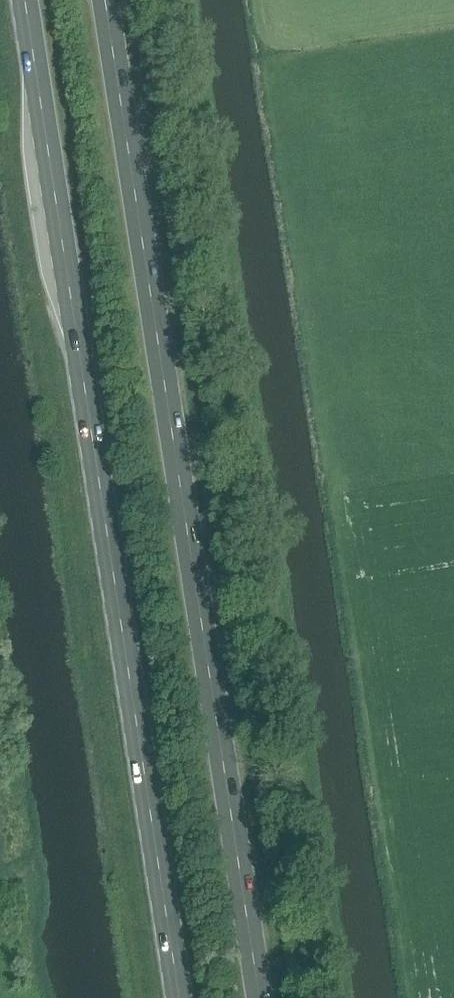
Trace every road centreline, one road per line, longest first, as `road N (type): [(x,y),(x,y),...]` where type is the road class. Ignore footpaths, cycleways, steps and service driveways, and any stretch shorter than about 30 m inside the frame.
road 1 (primary): [(256,997),(100,0)]
road 2 (primary): [(27,0),(181,997)]

